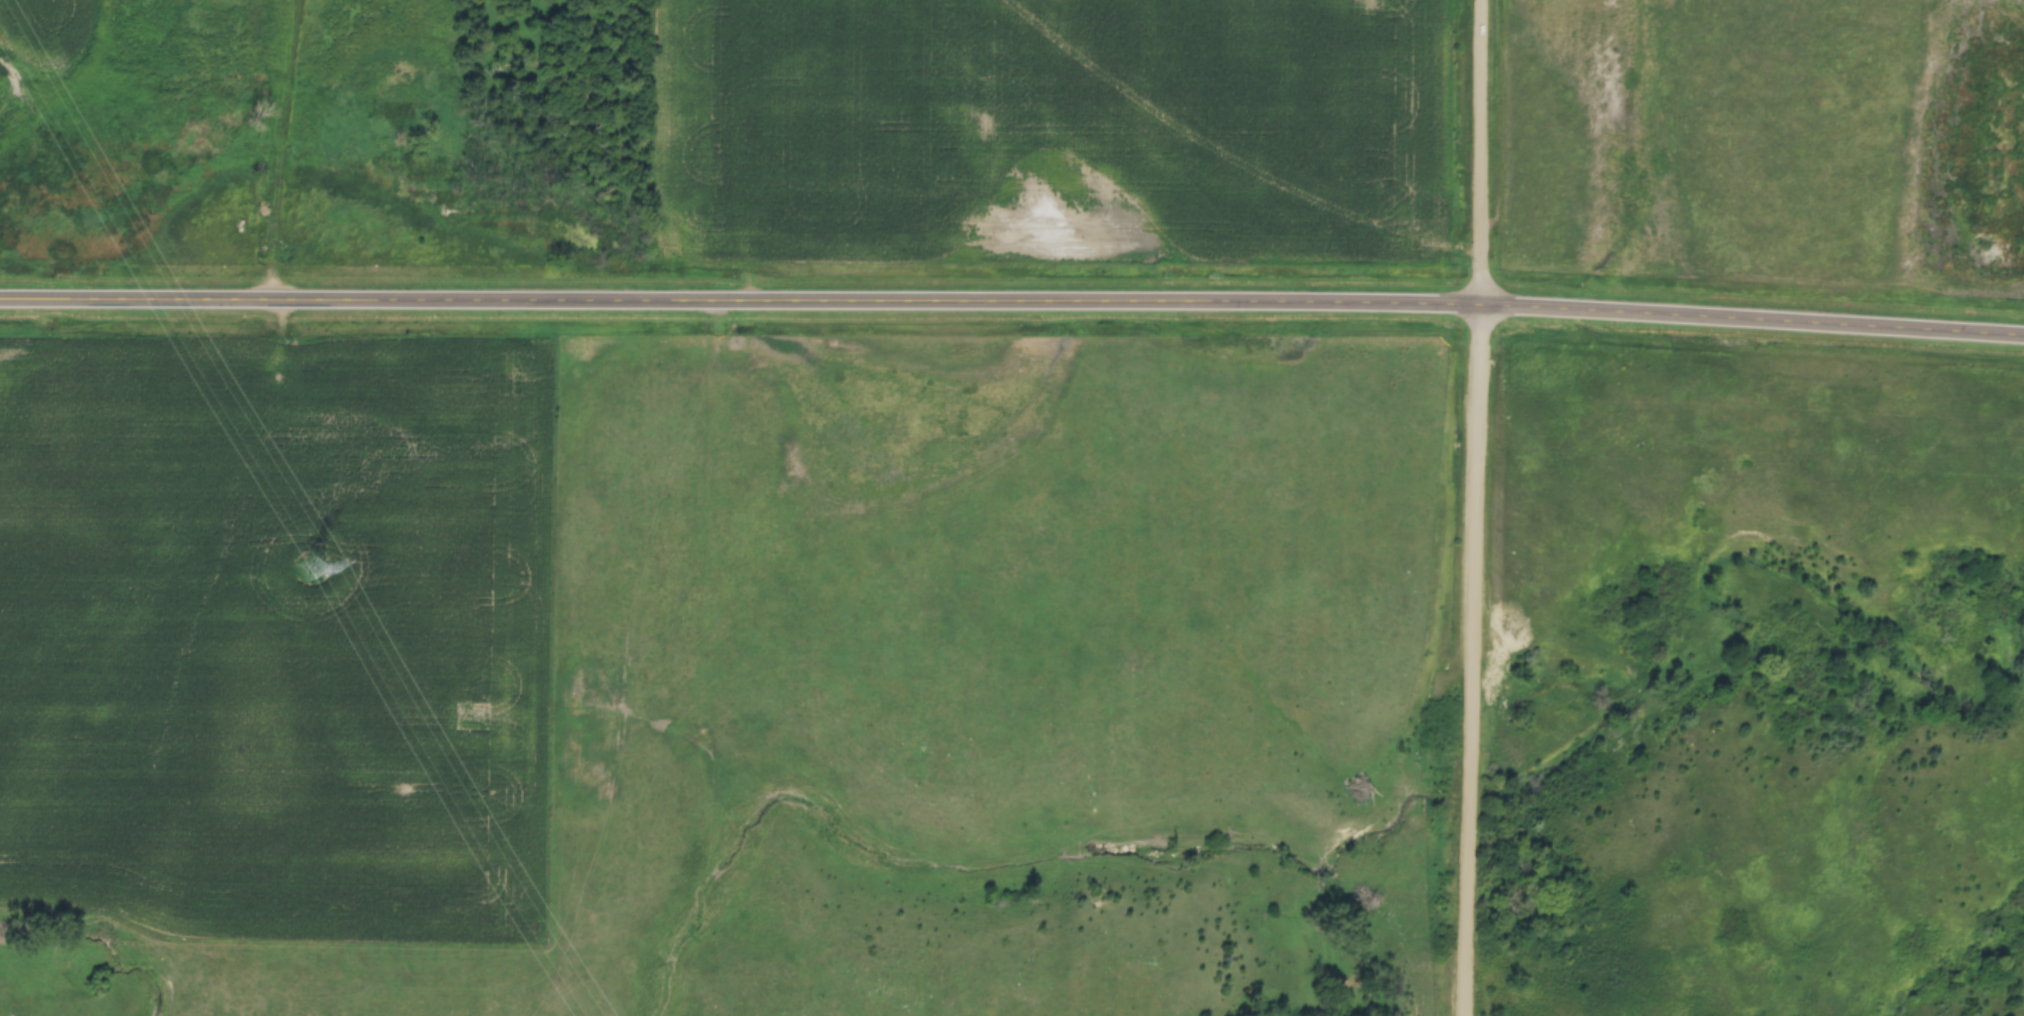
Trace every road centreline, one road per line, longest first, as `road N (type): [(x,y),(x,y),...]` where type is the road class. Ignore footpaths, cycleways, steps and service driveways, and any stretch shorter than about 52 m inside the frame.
road 1 (primary): [(2023,336),(1476,305),(0,300)]
road 2 (track): [(1465,1015),(1478,0)]

